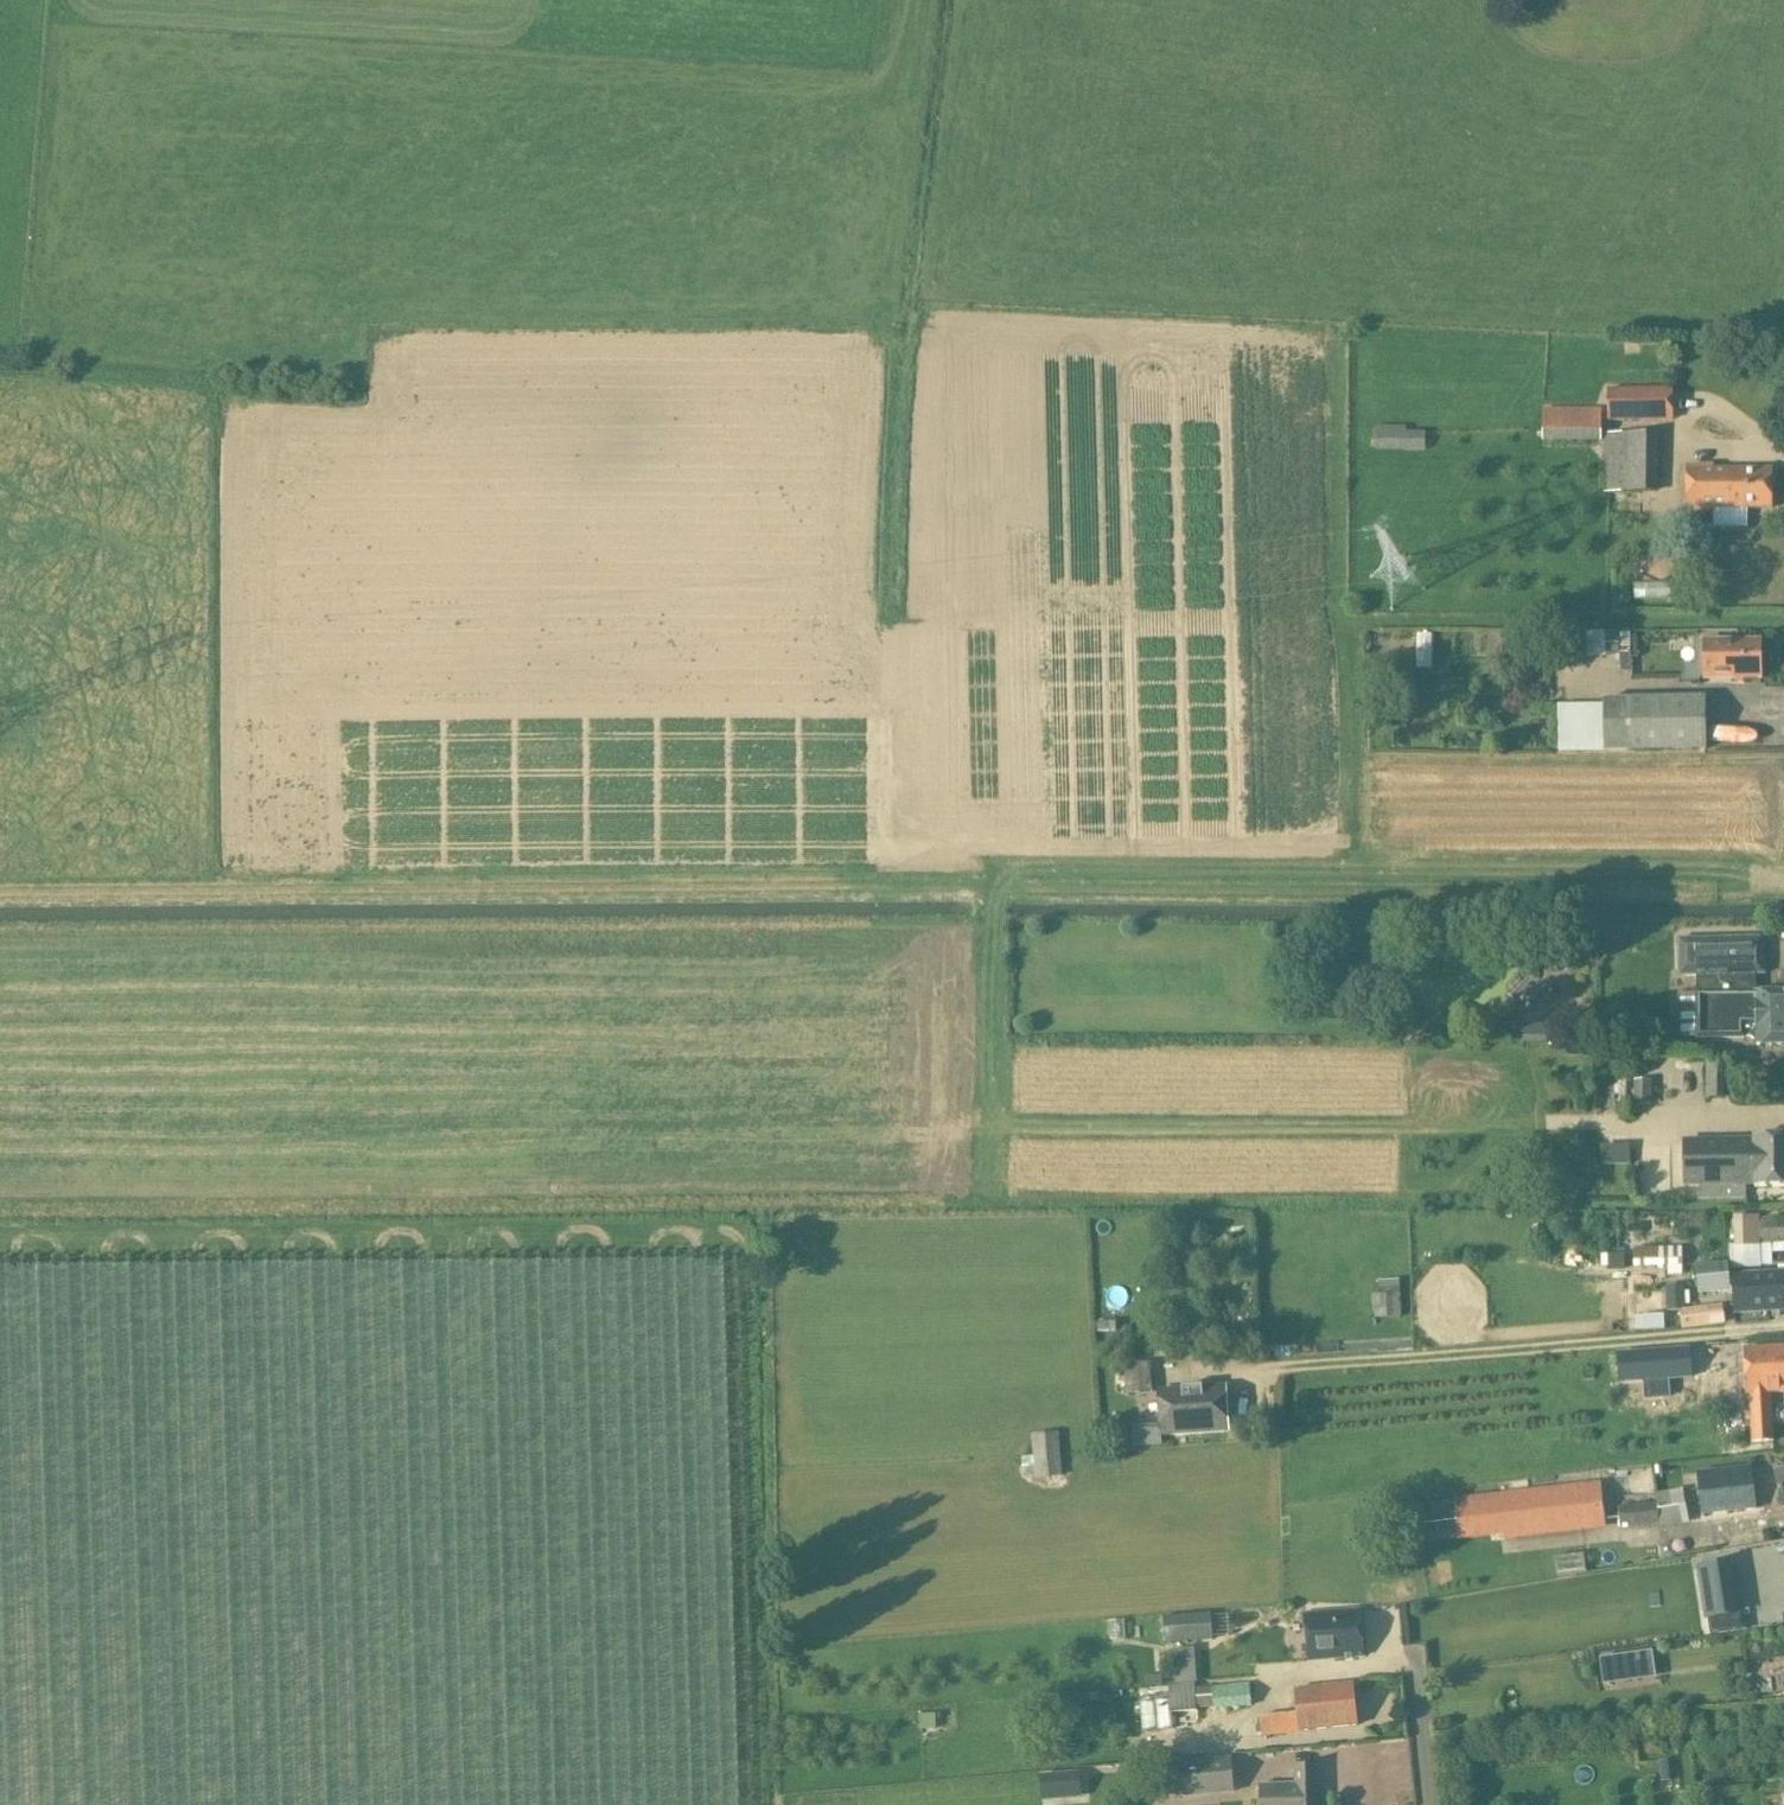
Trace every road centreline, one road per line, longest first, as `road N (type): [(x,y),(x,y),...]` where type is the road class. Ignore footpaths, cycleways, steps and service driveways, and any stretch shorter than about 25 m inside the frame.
road 1 (track): [(1783,1328),(1242,1371)]
road 2 (residential): [(1428,1804),(1414,1658)]

